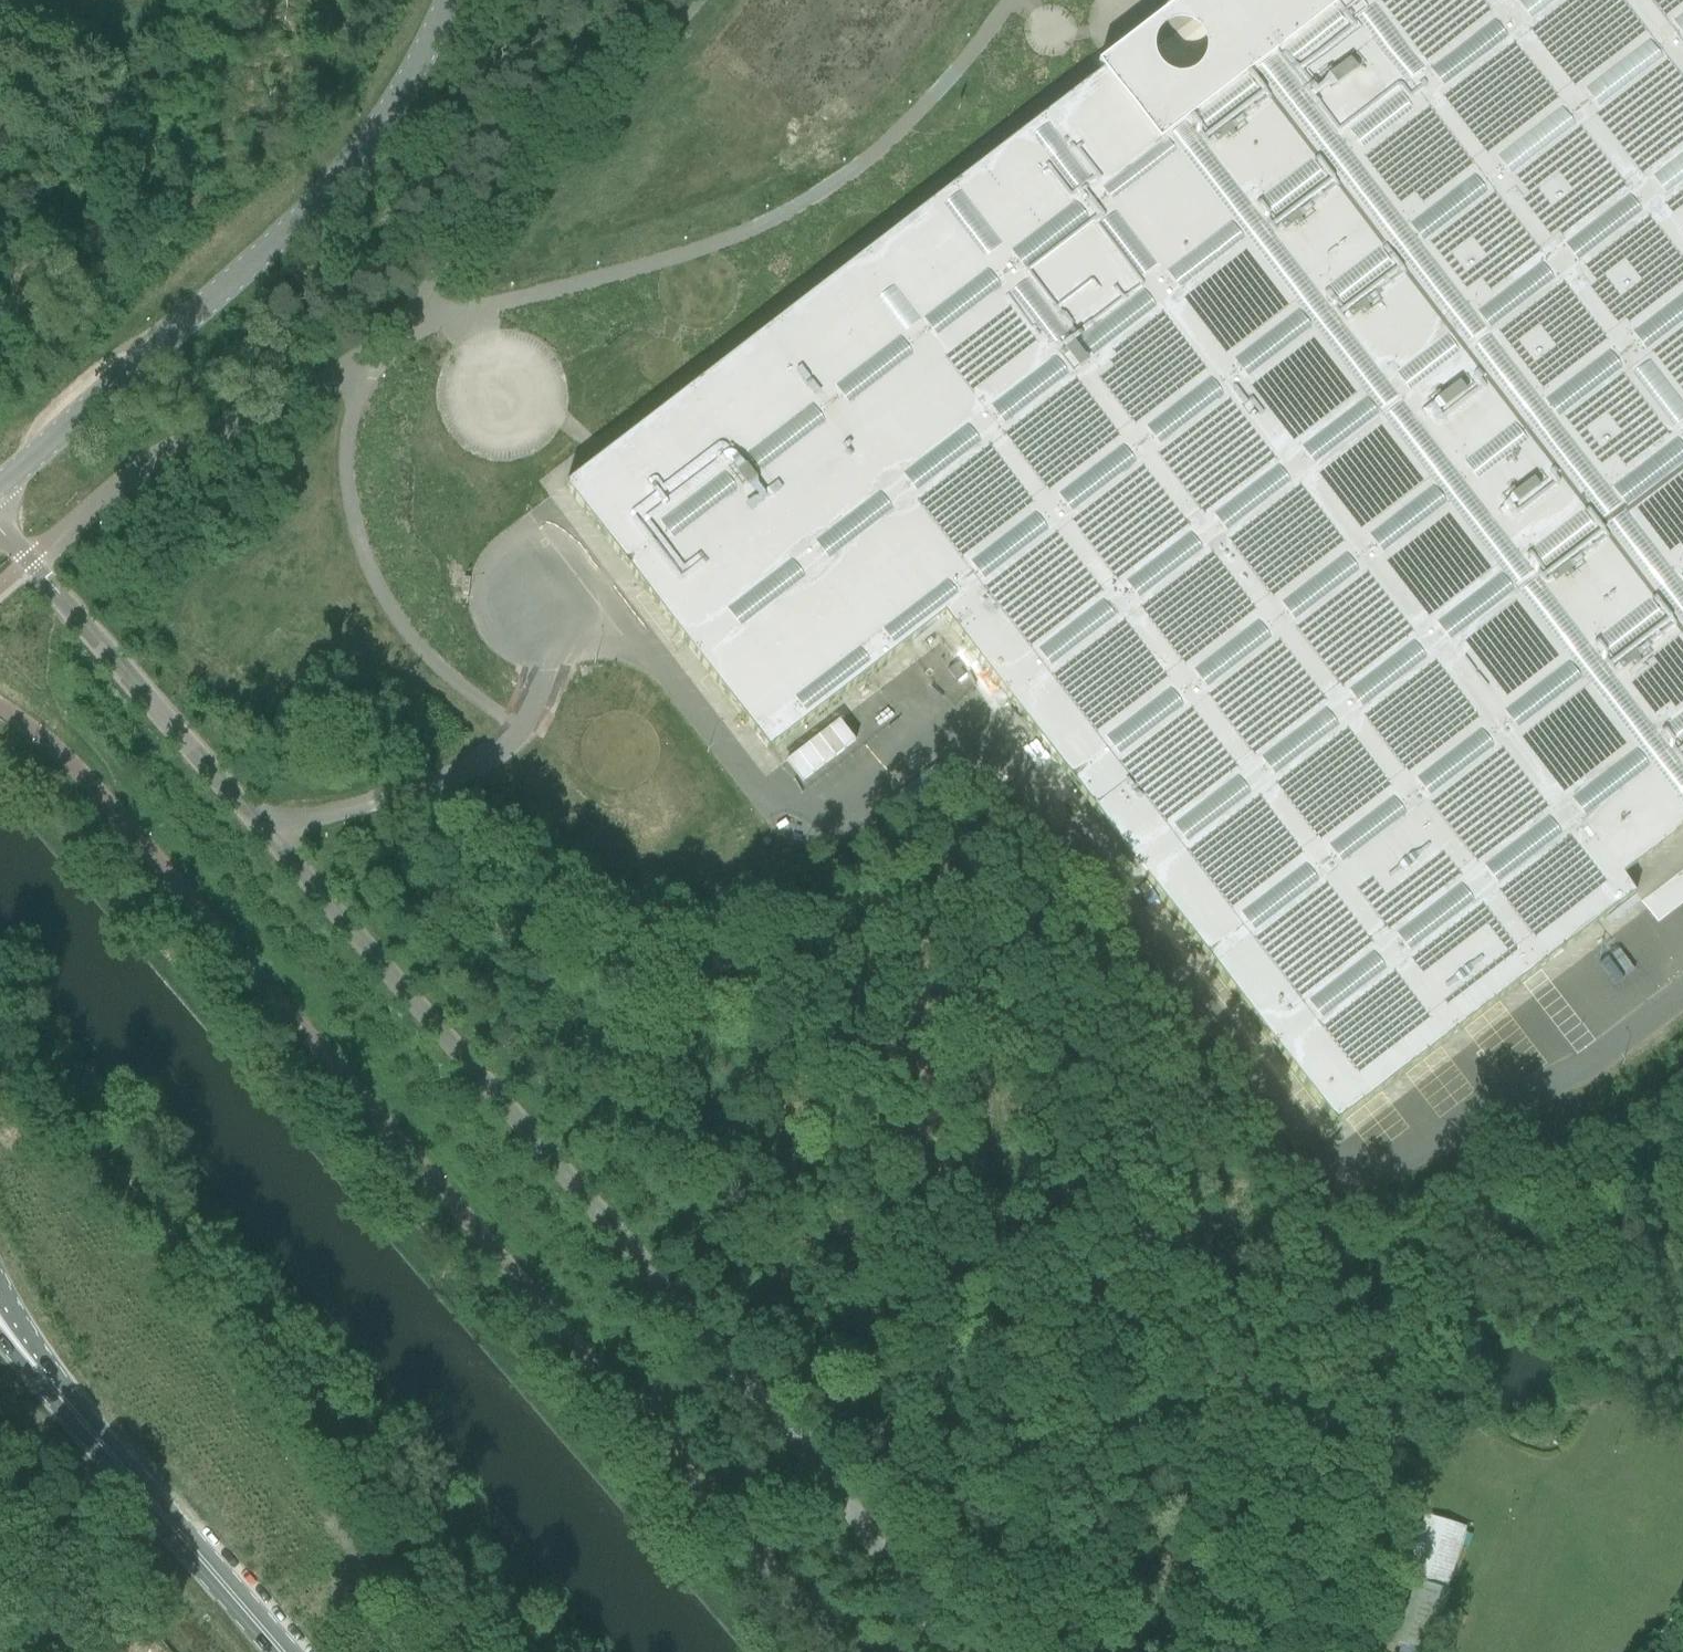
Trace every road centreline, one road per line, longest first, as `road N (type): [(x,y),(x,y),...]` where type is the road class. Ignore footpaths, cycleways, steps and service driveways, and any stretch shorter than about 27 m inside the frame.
road 1 (unclassified): [(942,1651),(832,1486),(758,1395),(0,530)]
road 2 (unclassified): [(0,486),(336,185),(417,64),(446,0)]
road 3 (secondary): [(27,1359),(282,1651)]

